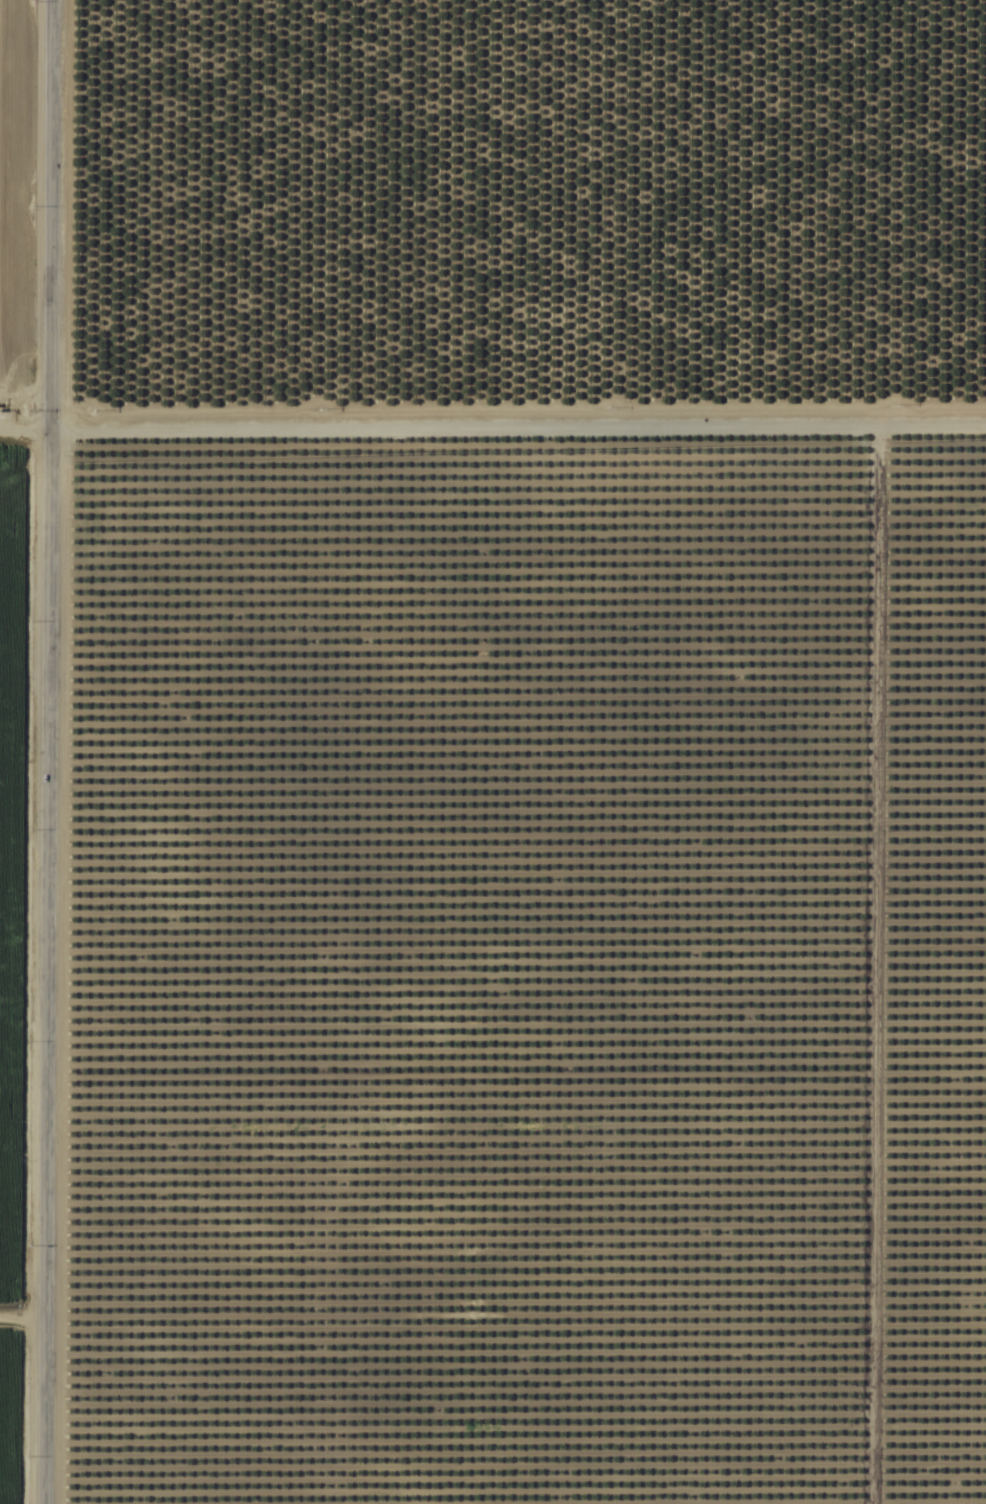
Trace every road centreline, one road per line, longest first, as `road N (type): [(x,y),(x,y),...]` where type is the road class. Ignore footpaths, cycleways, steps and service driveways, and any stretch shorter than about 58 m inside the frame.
road 1 (residential): [(39,1503),(47,0)]

